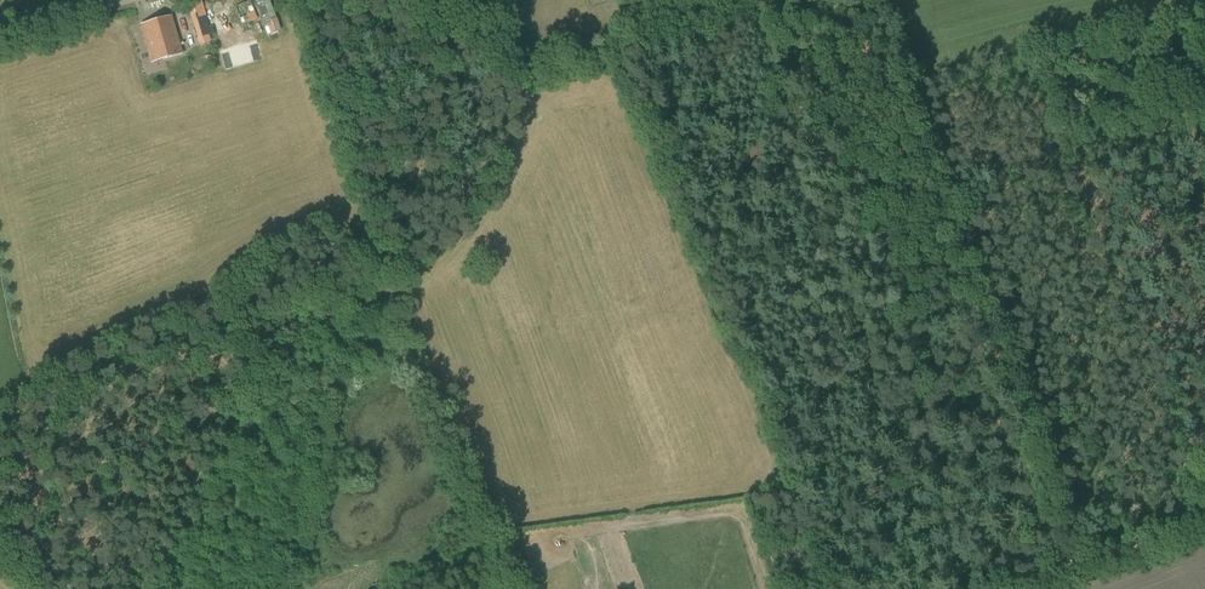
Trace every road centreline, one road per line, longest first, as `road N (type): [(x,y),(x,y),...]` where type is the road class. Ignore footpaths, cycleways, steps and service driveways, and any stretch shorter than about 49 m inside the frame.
road 1 (track): [(1204,518),(1021,588)]
road 2 (unclassified): [(0,37),(128,0)]

